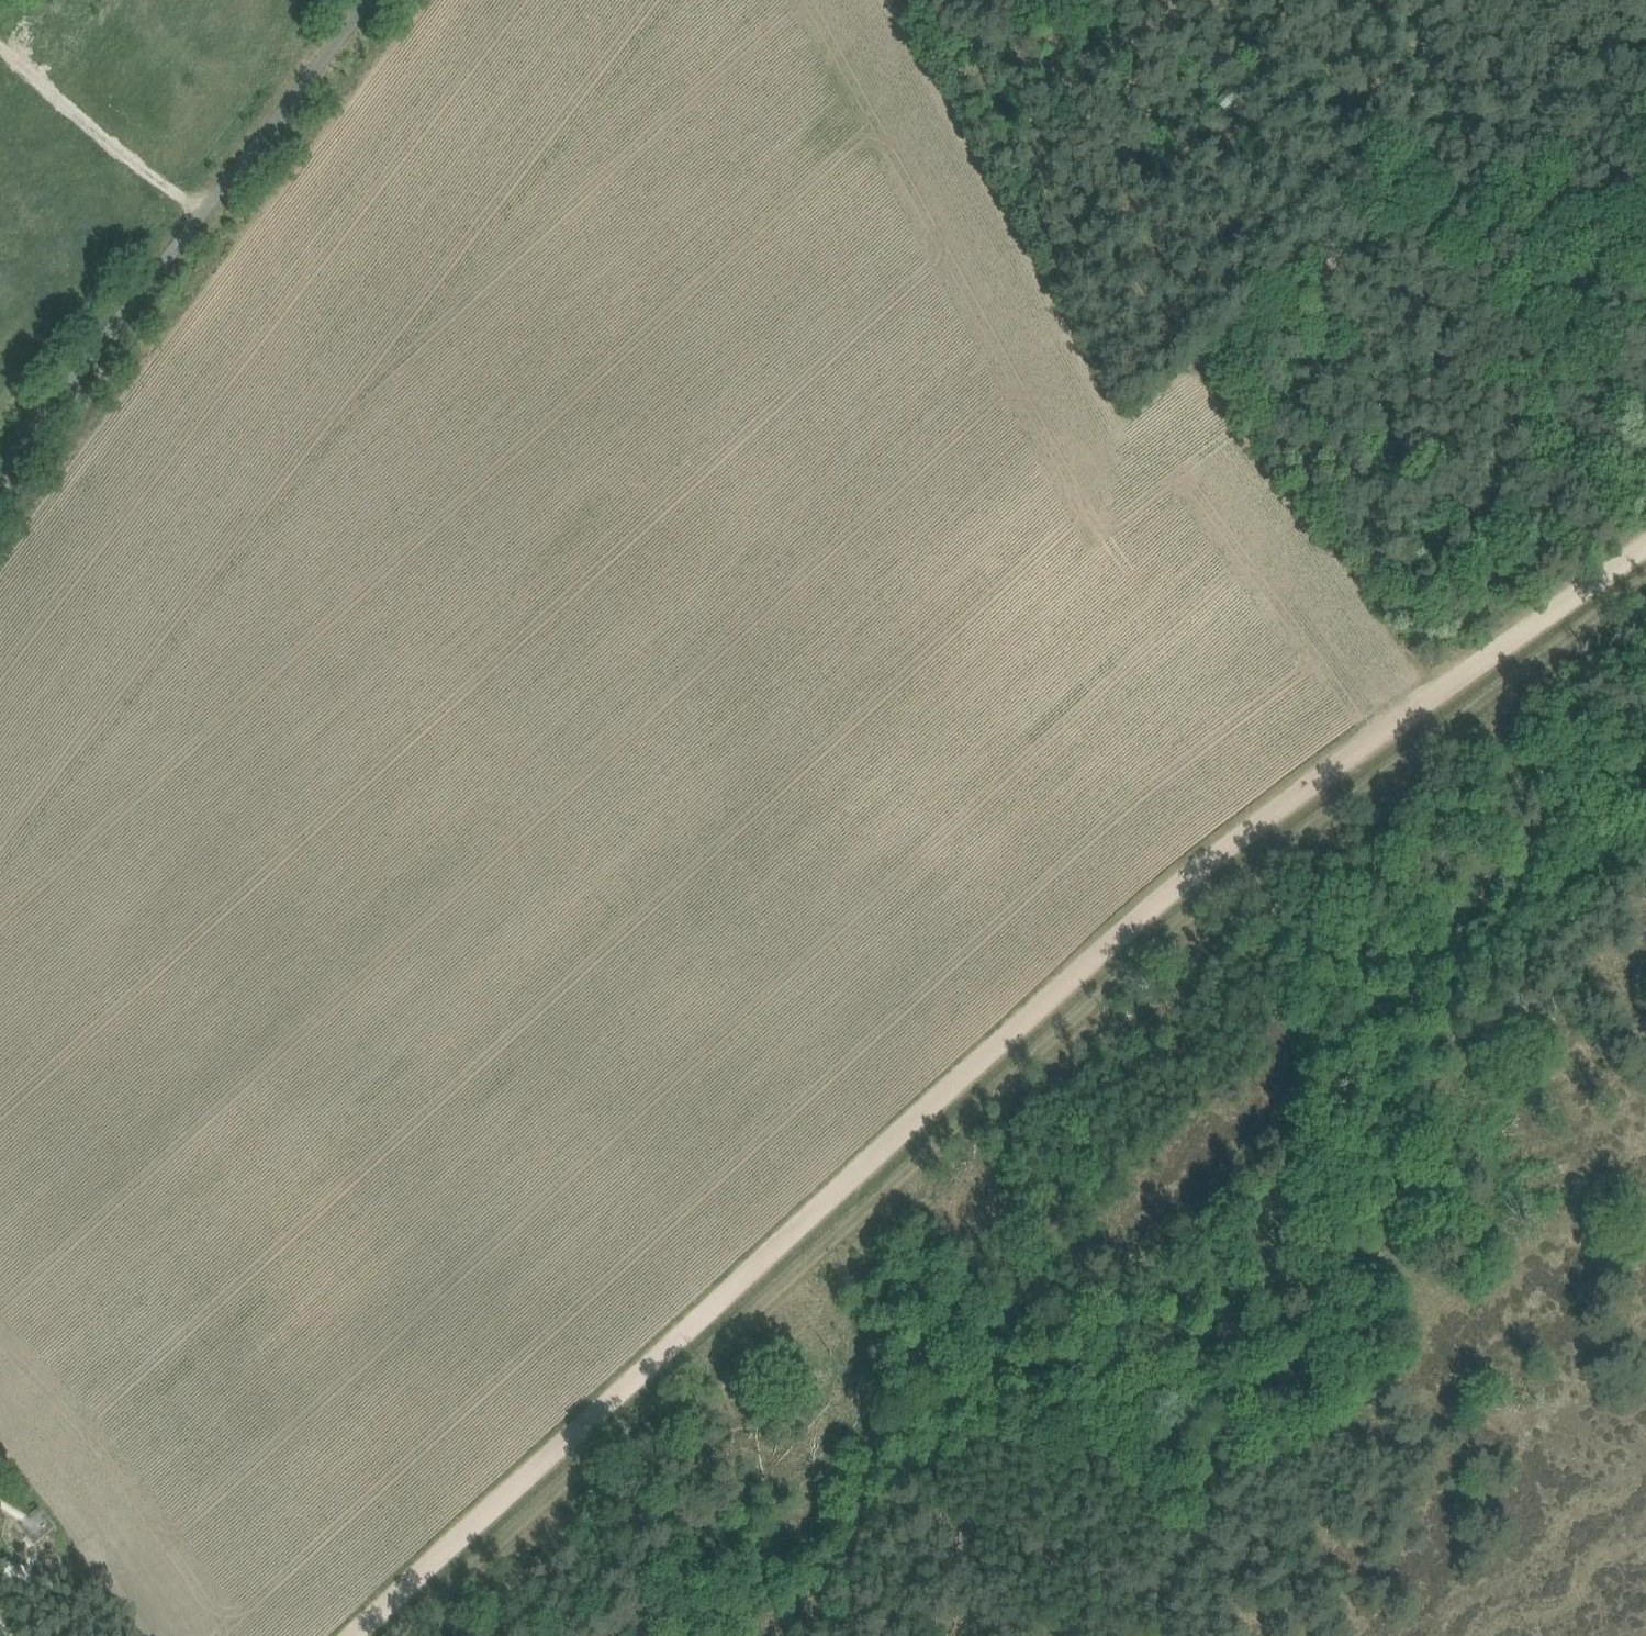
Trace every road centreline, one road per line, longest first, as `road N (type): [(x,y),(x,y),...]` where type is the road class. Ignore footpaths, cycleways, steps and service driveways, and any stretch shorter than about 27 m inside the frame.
road 1 (track): [(1645,541),(1209,861),(351,1635)]
road 2 (track): [(201,214),(0,50)]

